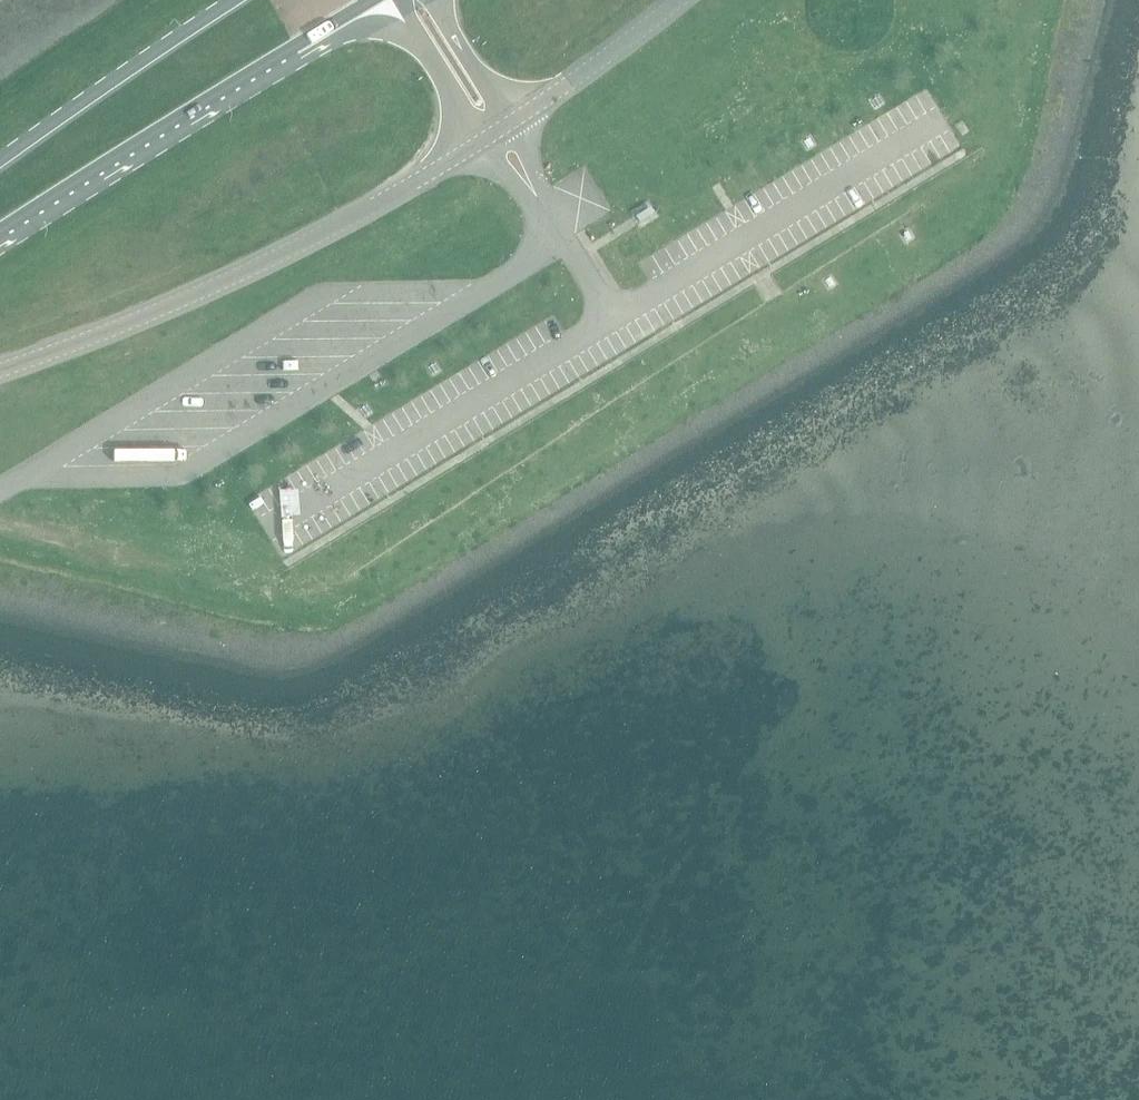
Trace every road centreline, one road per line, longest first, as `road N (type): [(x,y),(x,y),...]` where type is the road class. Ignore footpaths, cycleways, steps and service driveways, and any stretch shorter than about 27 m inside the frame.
road 1 (tertiary): [(0,370),(291,252),(483,142)]
road 2 (primary): [(0,231),(373,0)]
road 3 (primary): [(240,0),(0,164)]
road 4 (unclassified): [(506,126),(678,0)]
road 5 (tertiary): [(406,0),(407,16),(483,142)]
road 6 (tertiary): [(506,126),(427,0)]

